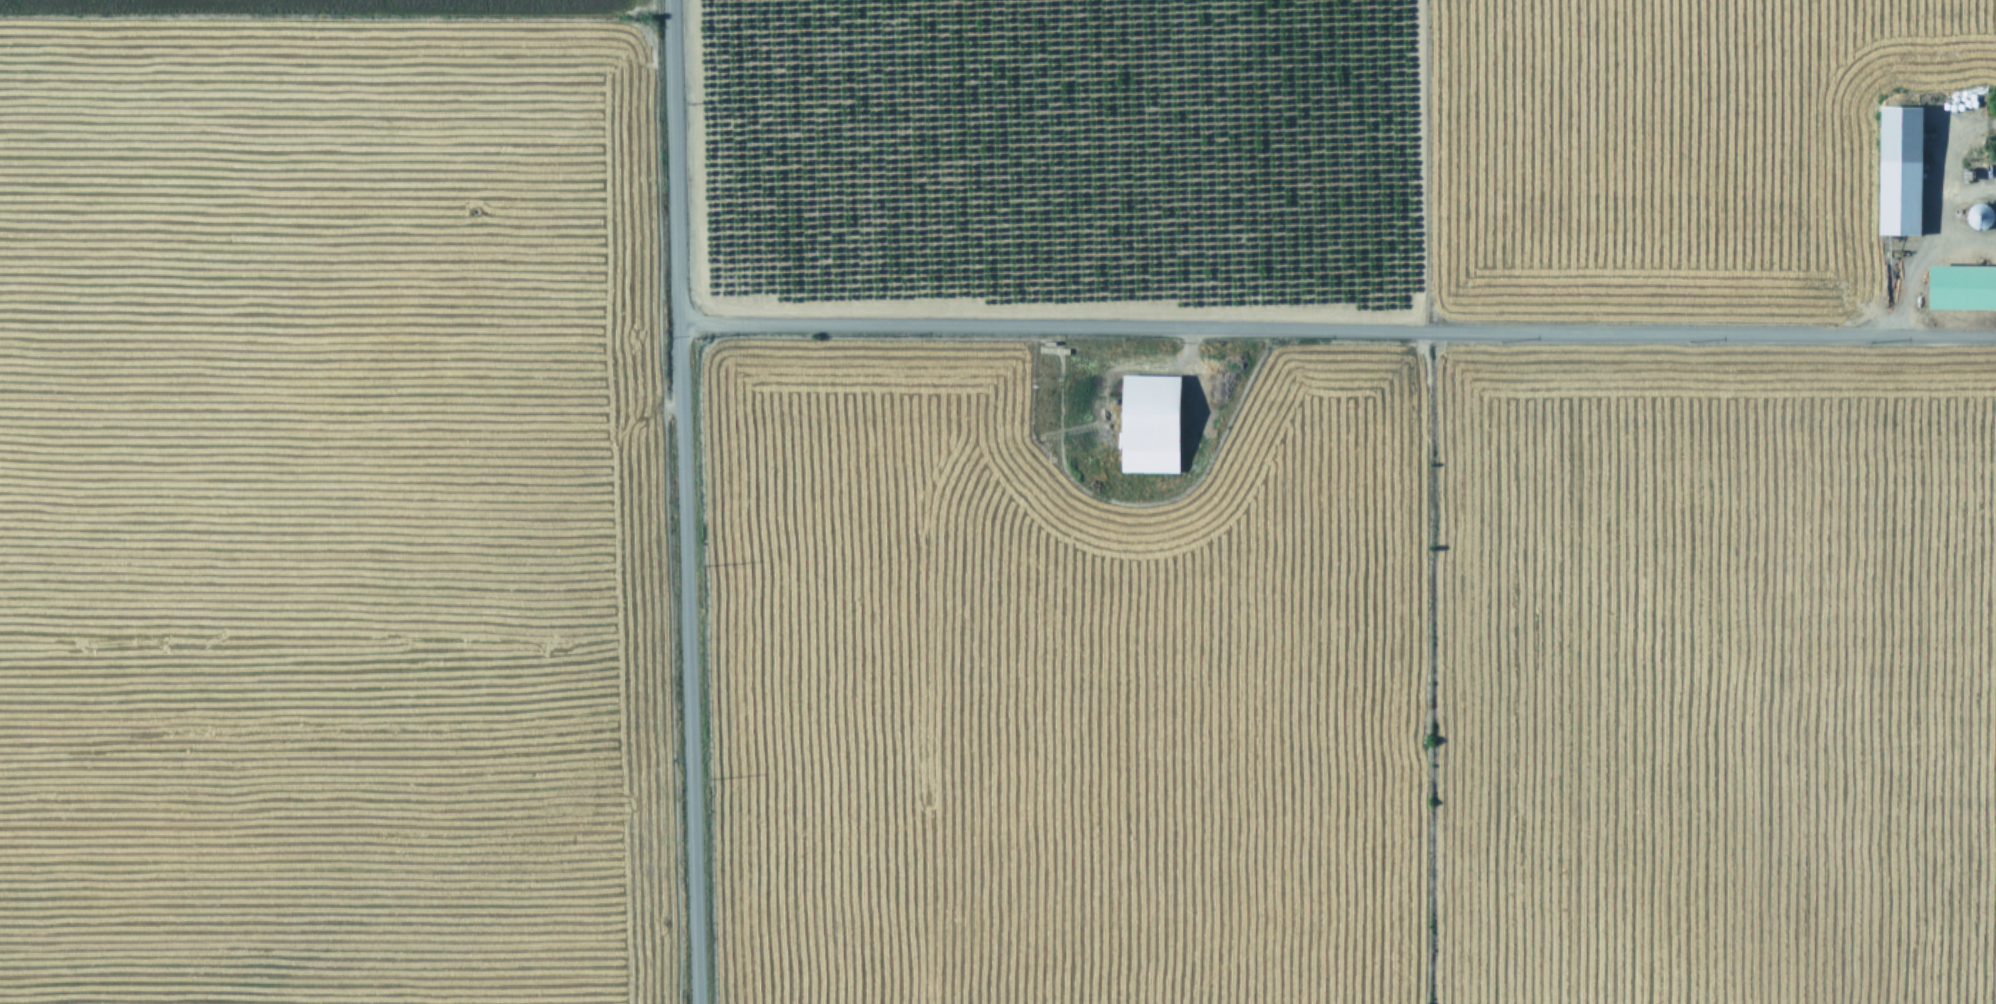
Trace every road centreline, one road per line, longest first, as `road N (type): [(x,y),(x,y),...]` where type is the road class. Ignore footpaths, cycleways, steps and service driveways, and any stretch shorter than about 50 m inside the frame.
road 1 (residential): [(1995,332),(676,320)]
road 2 (residential): [(697,1003),(670,0)]

